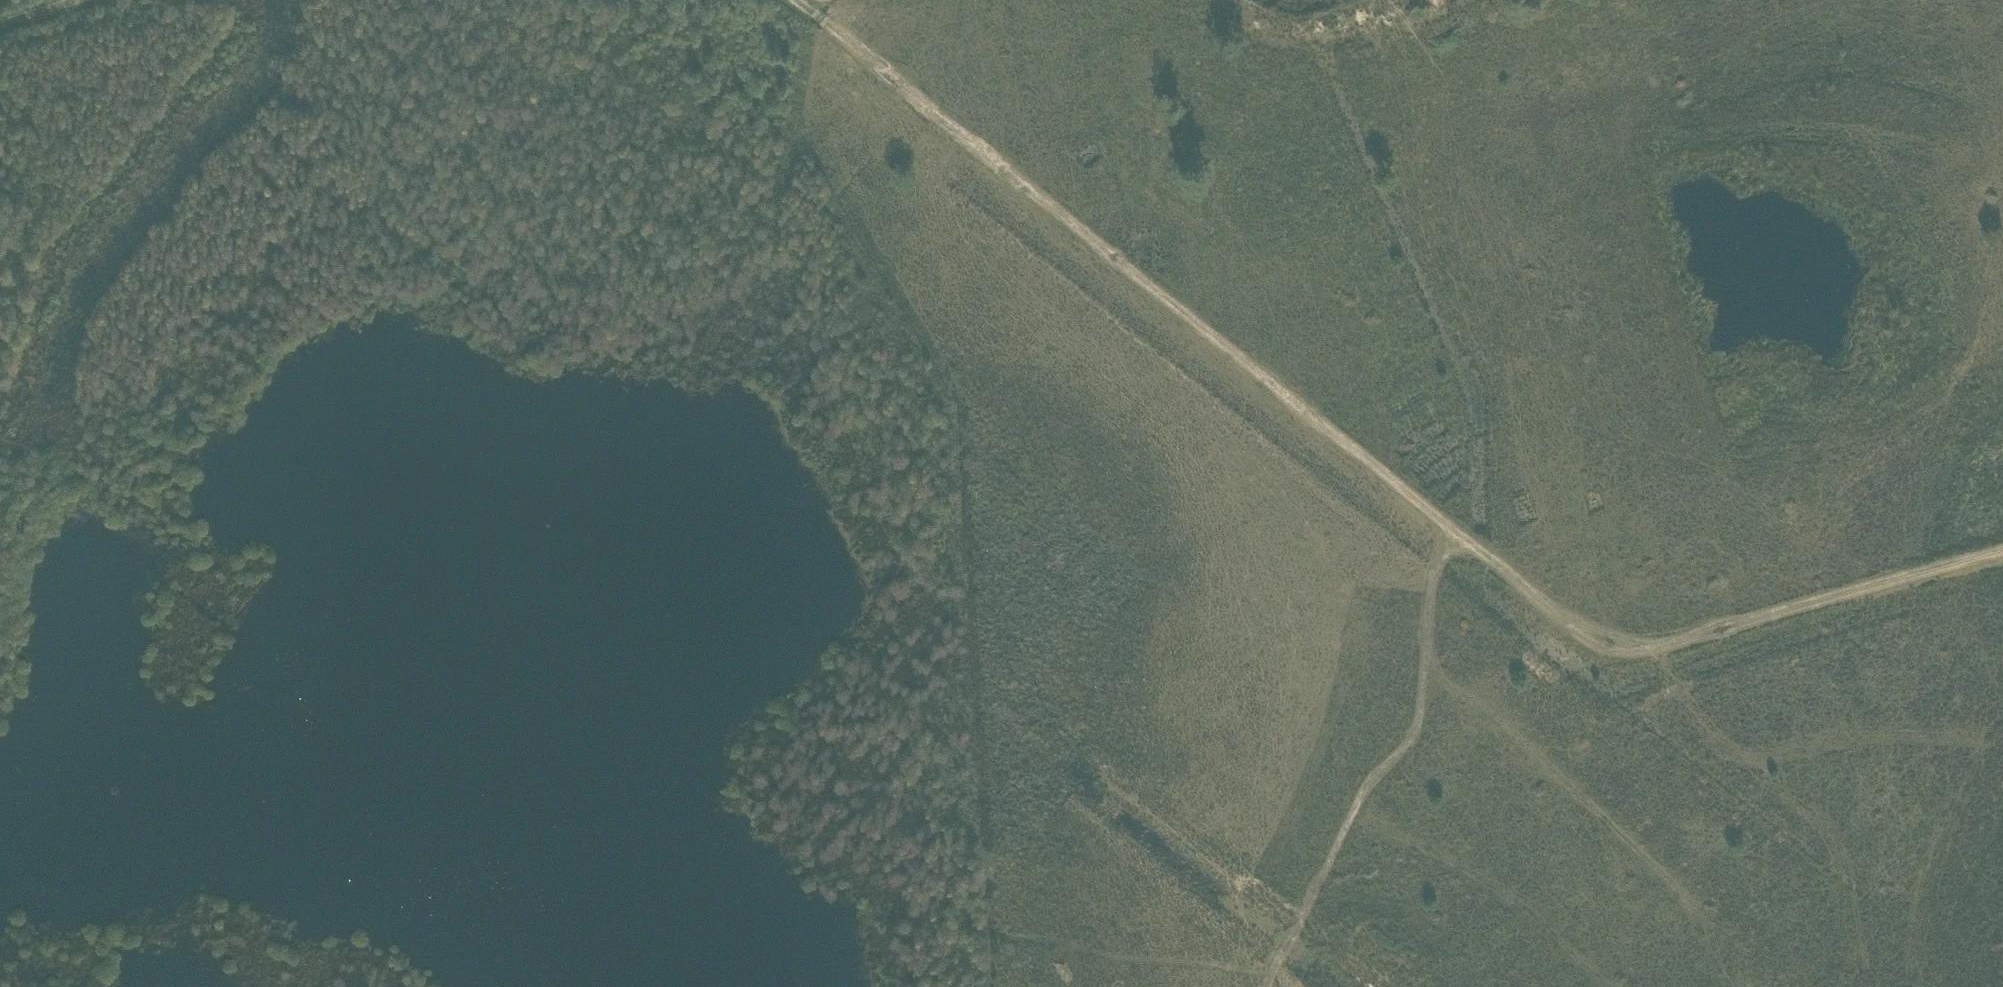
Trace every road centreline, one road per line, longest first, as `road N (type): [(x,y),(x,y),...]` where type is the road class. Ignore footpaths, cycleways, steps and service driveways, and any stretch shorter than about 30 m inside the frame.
road 1 (track): [(1456,533),(790,0)]
road 2 (track): [(2002,548),(1674,644),(1634,648),(1577,628),(1456,533)]
road 3 (track): [(1267,986),(1350,818),(1378,771),(1416,733),(1432,573),(1456,533)]

